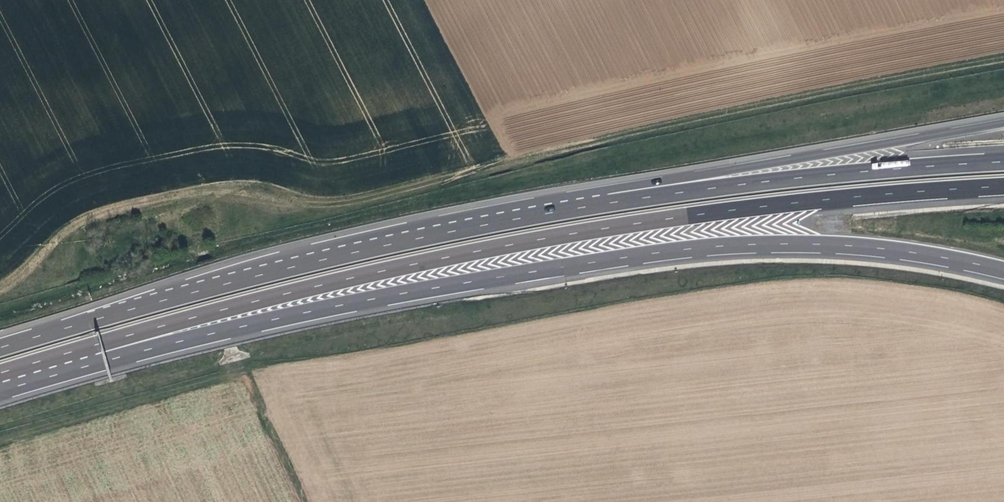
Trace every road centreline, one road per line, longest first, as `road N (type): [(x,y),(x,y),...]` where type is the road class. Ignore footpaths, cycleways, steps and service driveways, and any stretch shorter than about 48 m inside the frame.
road 1 (track): [(0,298),(29,277),(67,229),(93,217),(193,193),(318,208),(758,104),(1003,61)]
road 2 (motorway): [(97,355),(138,333),(344,279),(567,234),(793,203),(1003,185)]
road 3 (motorway): [(97,355),(437,288),(722,246),(853,246),(1003,271)]
road 4 (motorway): [(618,201),(339,255),(0,348)]
road 5 (motorway): [(1003,122),(635,186),(618,201)]
road 6 (track): [(302,501),(238,370),(0,443)]
road 7 (motorway): [(1003,161),(618,201)]

